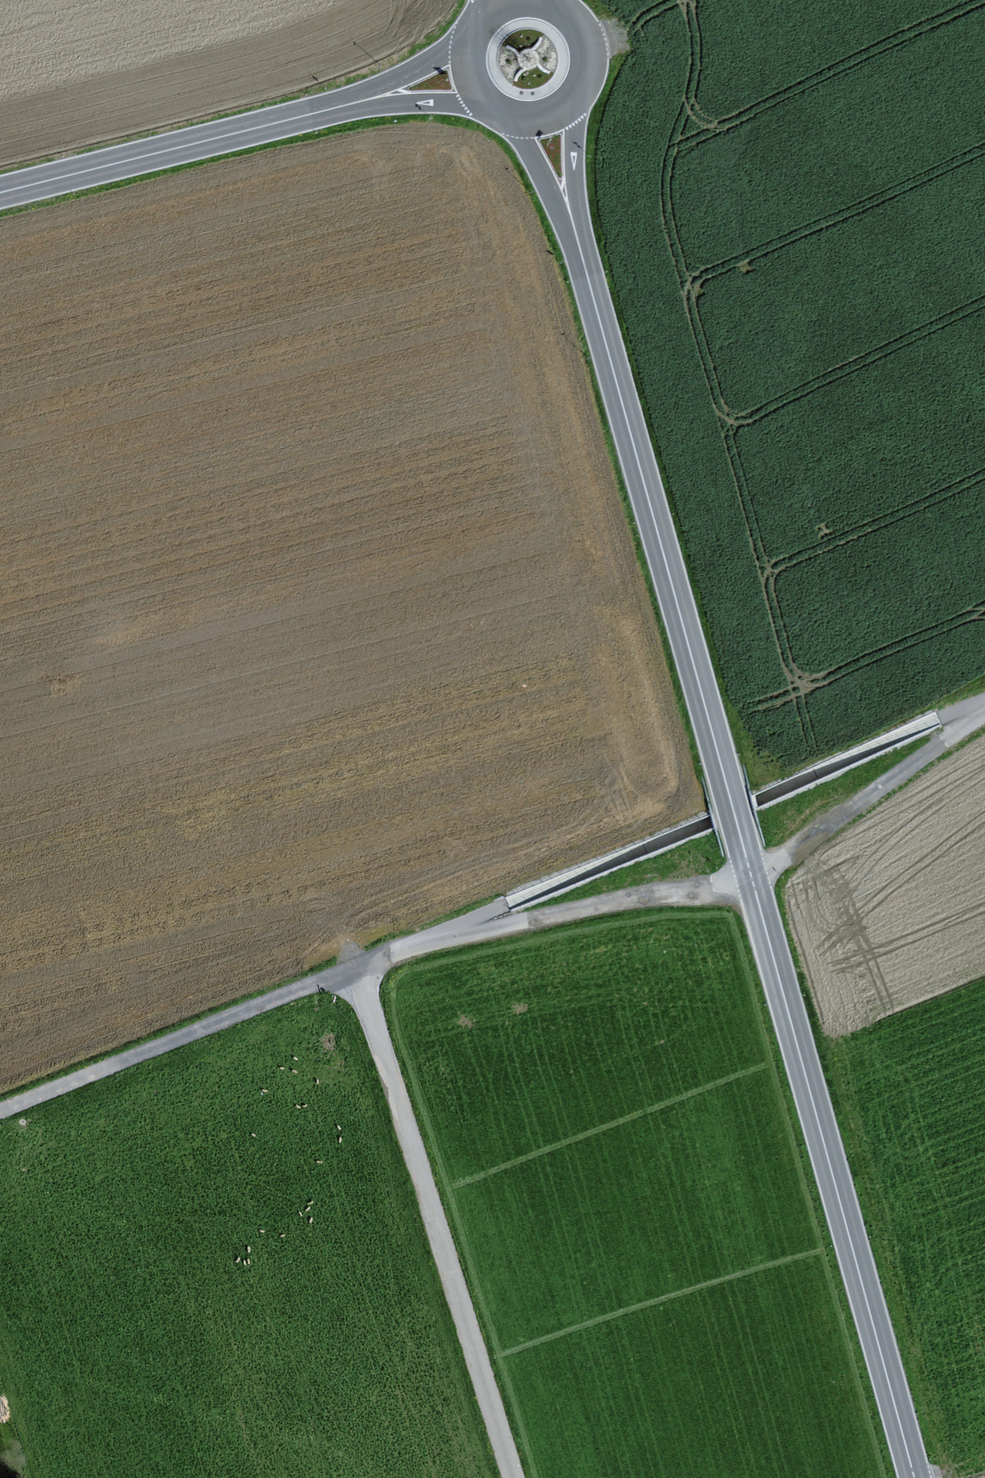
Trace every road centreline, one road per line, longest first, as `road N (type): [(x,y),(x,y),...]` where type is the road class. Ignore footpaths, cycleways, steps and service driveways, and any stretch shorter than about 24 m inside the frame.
road 1 (tertiary): [(750,873),(573,221)]
road 2 (tertiary): [(916,1477),(750,873)]
road 3 (unclassified): [(378,967),(369,987),(374,1020),(512,1477)]
road 4 (unclassified): [(378,967),(313,982),(0,1112)]
road 5 (unclassified): [(0,193),(322,112)]
road 6 (unclassified): [(750,873),(818,836),(984,714)]
road 7 (unclassified): [(494,928),(750,873)]
road 8 (unclassified): [(471,35),(416,76),(322,112)]
road 9 (unclassified): [(322,112),(390,101),(486,104)]
road 10 (tertiary): [(503,115),(539,158),(573,221)]
road 11 (tertiary): [(573,221),(578,94)]
road 12 (unclassified): [(494,928),(399,952),(378,967)]

